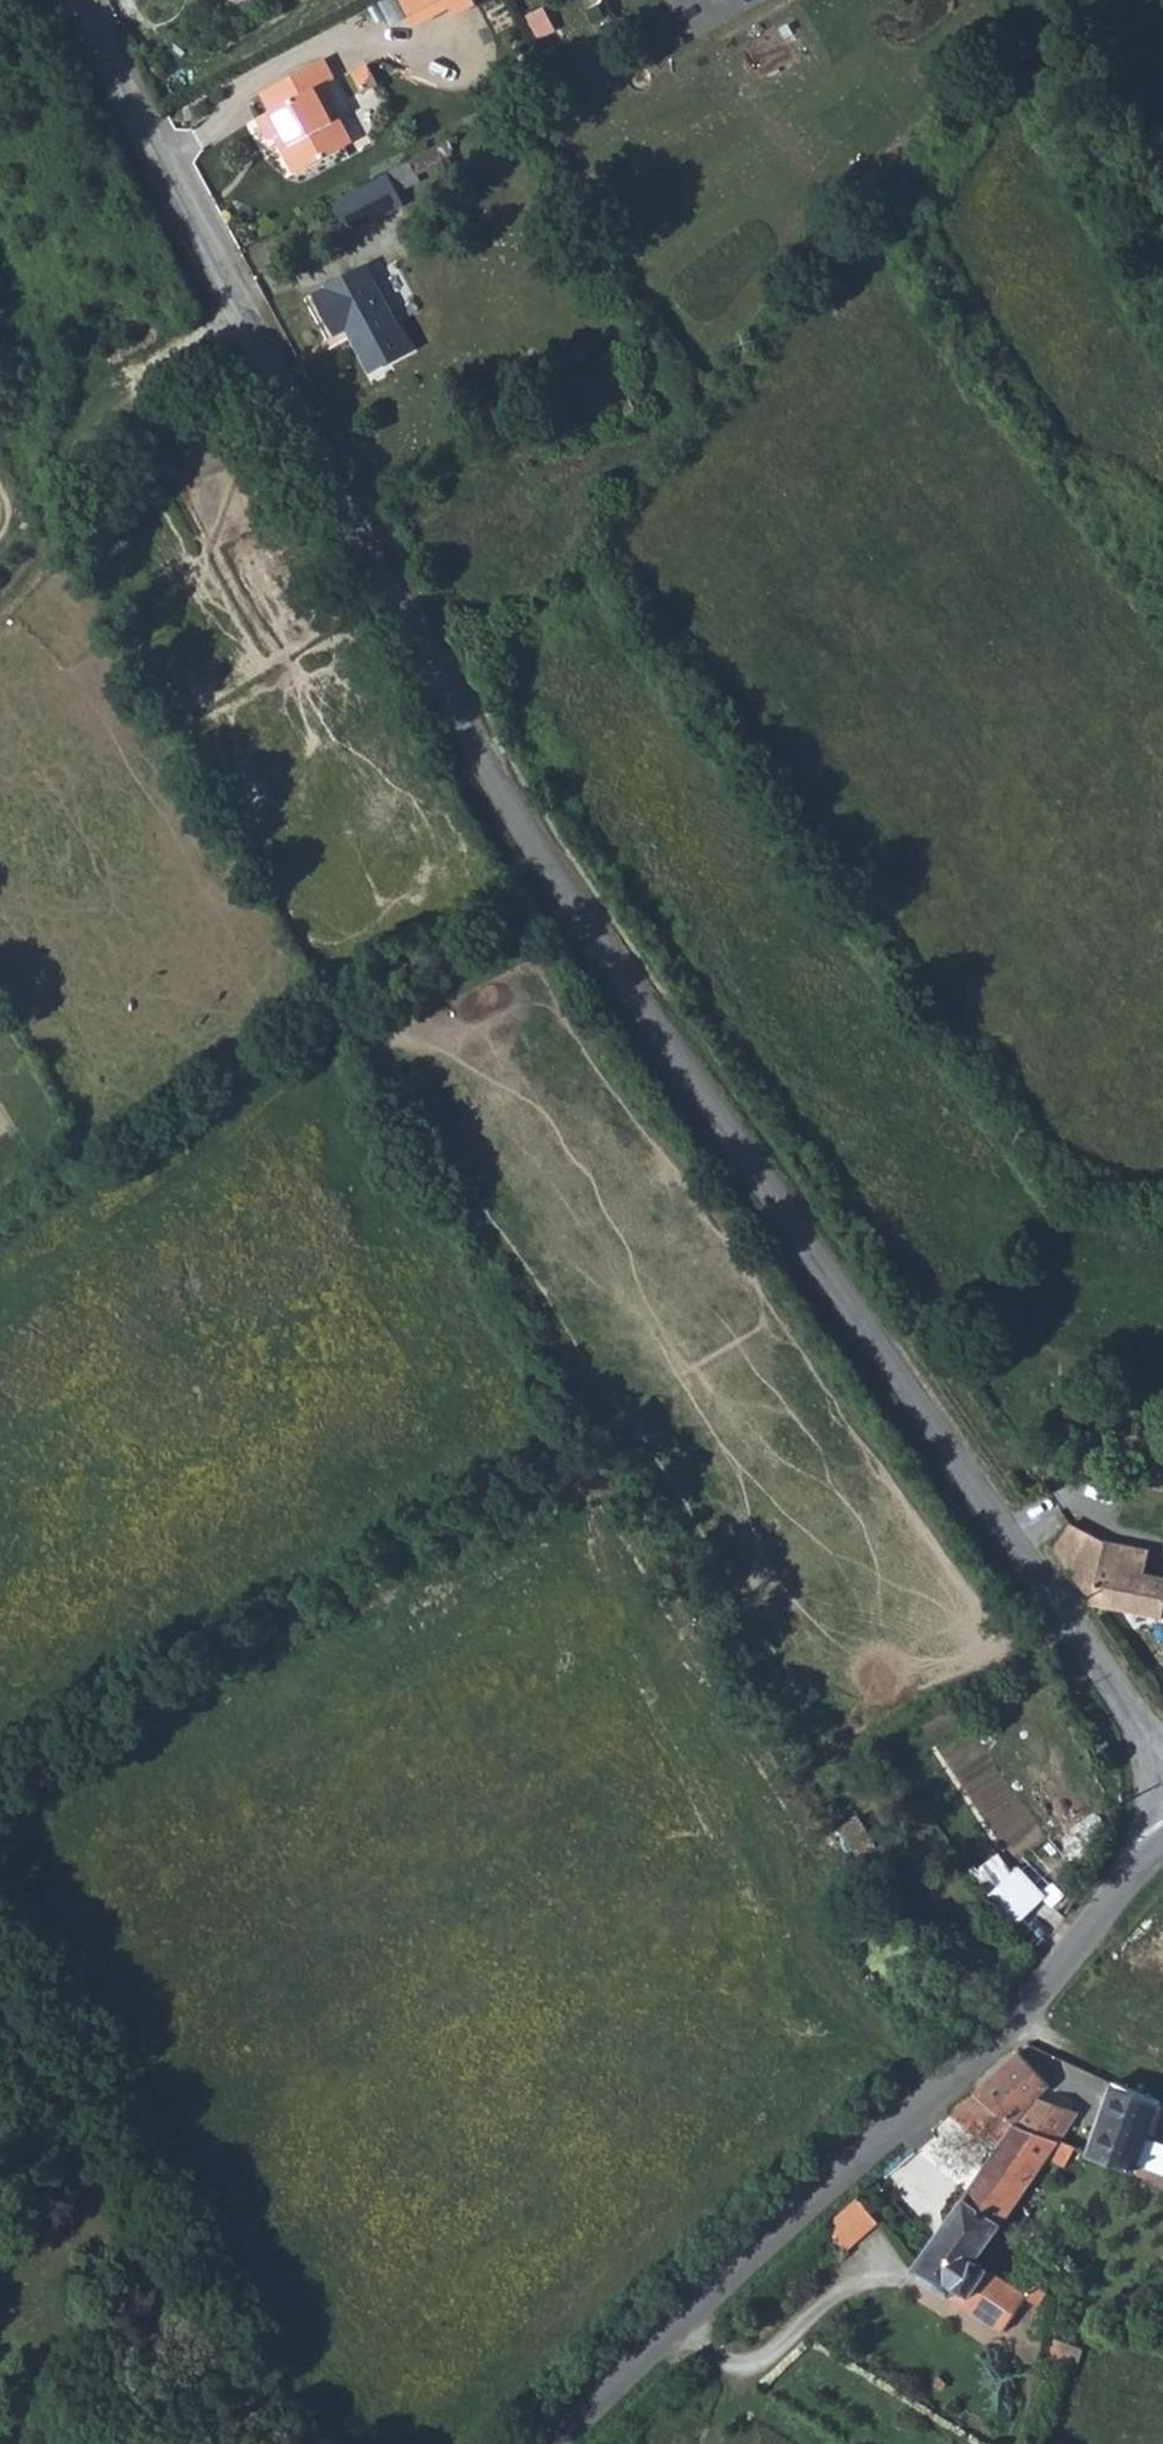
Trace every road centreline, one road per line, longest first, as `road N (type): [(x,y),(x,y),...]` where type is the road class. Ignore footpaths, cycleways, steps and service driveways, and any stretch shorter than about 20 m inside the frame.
road 1 (unclassified): [(83,0),(579,912),(1162,1773)]
road 2 (tertiary): [(561,2443),(1078,1949),(1137,1869),(1162,1848)]
road 3 (track): [(1162,271),(1015,0)]

